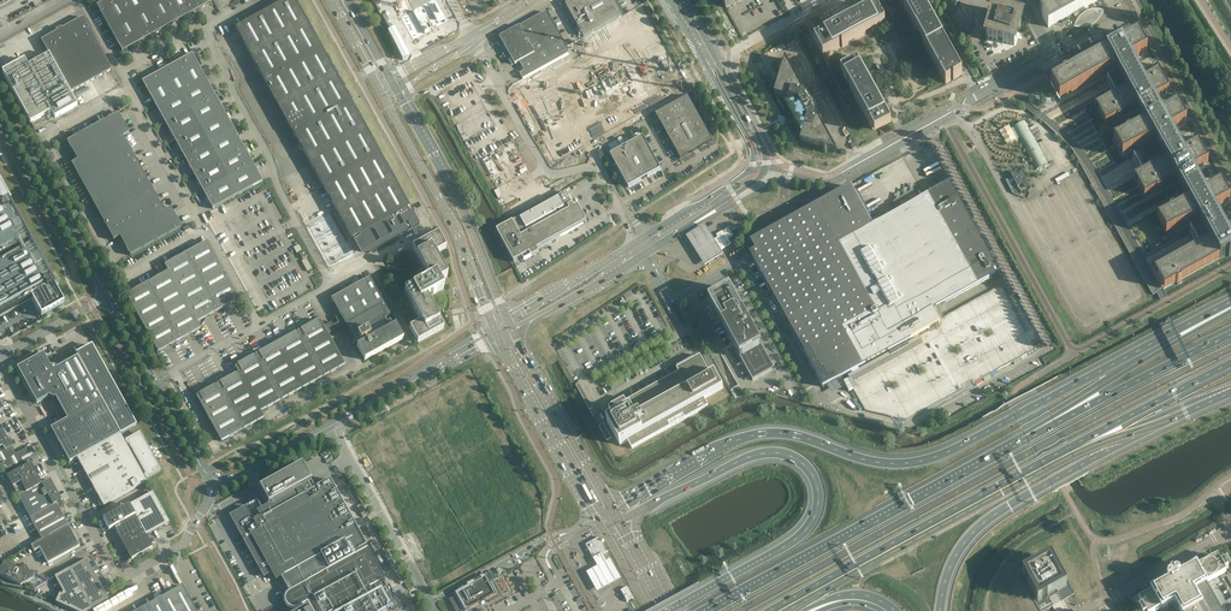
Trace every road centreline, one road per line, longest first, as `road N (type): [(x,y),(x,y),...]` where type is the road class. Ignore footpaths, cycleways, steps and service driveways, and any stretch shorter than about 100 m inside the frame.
road 1 (motorway): [(1230,302),(935,457),(881,462),(794,435),(761,434),(642,493)]
road 2 (motorway): [(739,610),(1230,349)]
road 3 (unclassified): [(945,120),(1074,348),(1230,267)]
road 4 (motorway): [(640,510),(768,452),(798,460),(818,487),(815,515),(802,533),(664,610)]
road 5 (unclassified): [(218,482),(183,544),(120,573),(0,362)]
road 6 (motorway): [(940,610),(956,556),(994,515),(1230,392)]
road 7 (motorway): [(1027,439),(710,610)]
road 8 (unclassified): [(207,230),(122,273),(47,136),(134,90)]
road 9 (motorway): [(769,610),(1050,457)]
road 10 (unclassified): [(1230,184),(1143,29),(1131,28),(1063,65),(1045,57)]
road 11 (unclassified): [(333,282),(277,185),(207,28)]
road 12 (secondary): [(386,97),(460,237),(494,327)]
road 13 (secondary): [(507,319),(458,203),(398,91)]
road 14 (unclassified): [(173,369),(220,448),(356,369)]
road 15 (motorway): [(1230,311),(1052,417),(1027,439)]
road 16 (unclassified): [(620,205),(597,167),(548,170),(477,45)]
road 17 (motorway): [(1230,334),(1027,439)]
road 18 (tertiary): [(108,295),(0,101)]
road 19 (unclassified): [(435,610),(333,425)]
road 20 (secondary): [(498,337),(597,520)]
road 21 (motorway): [(1050,457),(1230,363)]
road 22 (motorway): [(1050,457),(1059,461),(1230,384)]
road 23 (tertiary): [(669,0),(754,150),(748,172)]
road 24 (tertiary): [(765,167),(757,133),(684,0)]
road 25 (unclassified): [(1230,535),(1084,610)]
road 26 (unclassified): [(207,230),(134,90)]
road 27 (unclassified): [(369,264),(413,342),(356,369)]
road 28 (unclassified): [(809,180),(837,180),(945,120)]
road 29 (secondary): [(605,495),(531,366)]
road 30 (unclassified): [(675,235),(775,183),(809,180)]
road 31 (tertiary): [(633,245),(507,319)]
road 32 (tertiary): [(494,327),(381,400)]
road 33 (tertiary): [(381,400),(498,337)]
road 34 (tertiary): [(218,482),(333,425)]
road 35 (unclassified): [(0,356),(108,295)]
road 36 (tertiary): [(218,482),(202,470),(153,379)]
road 37 (tertiary): [(748,172),(644,238)]

